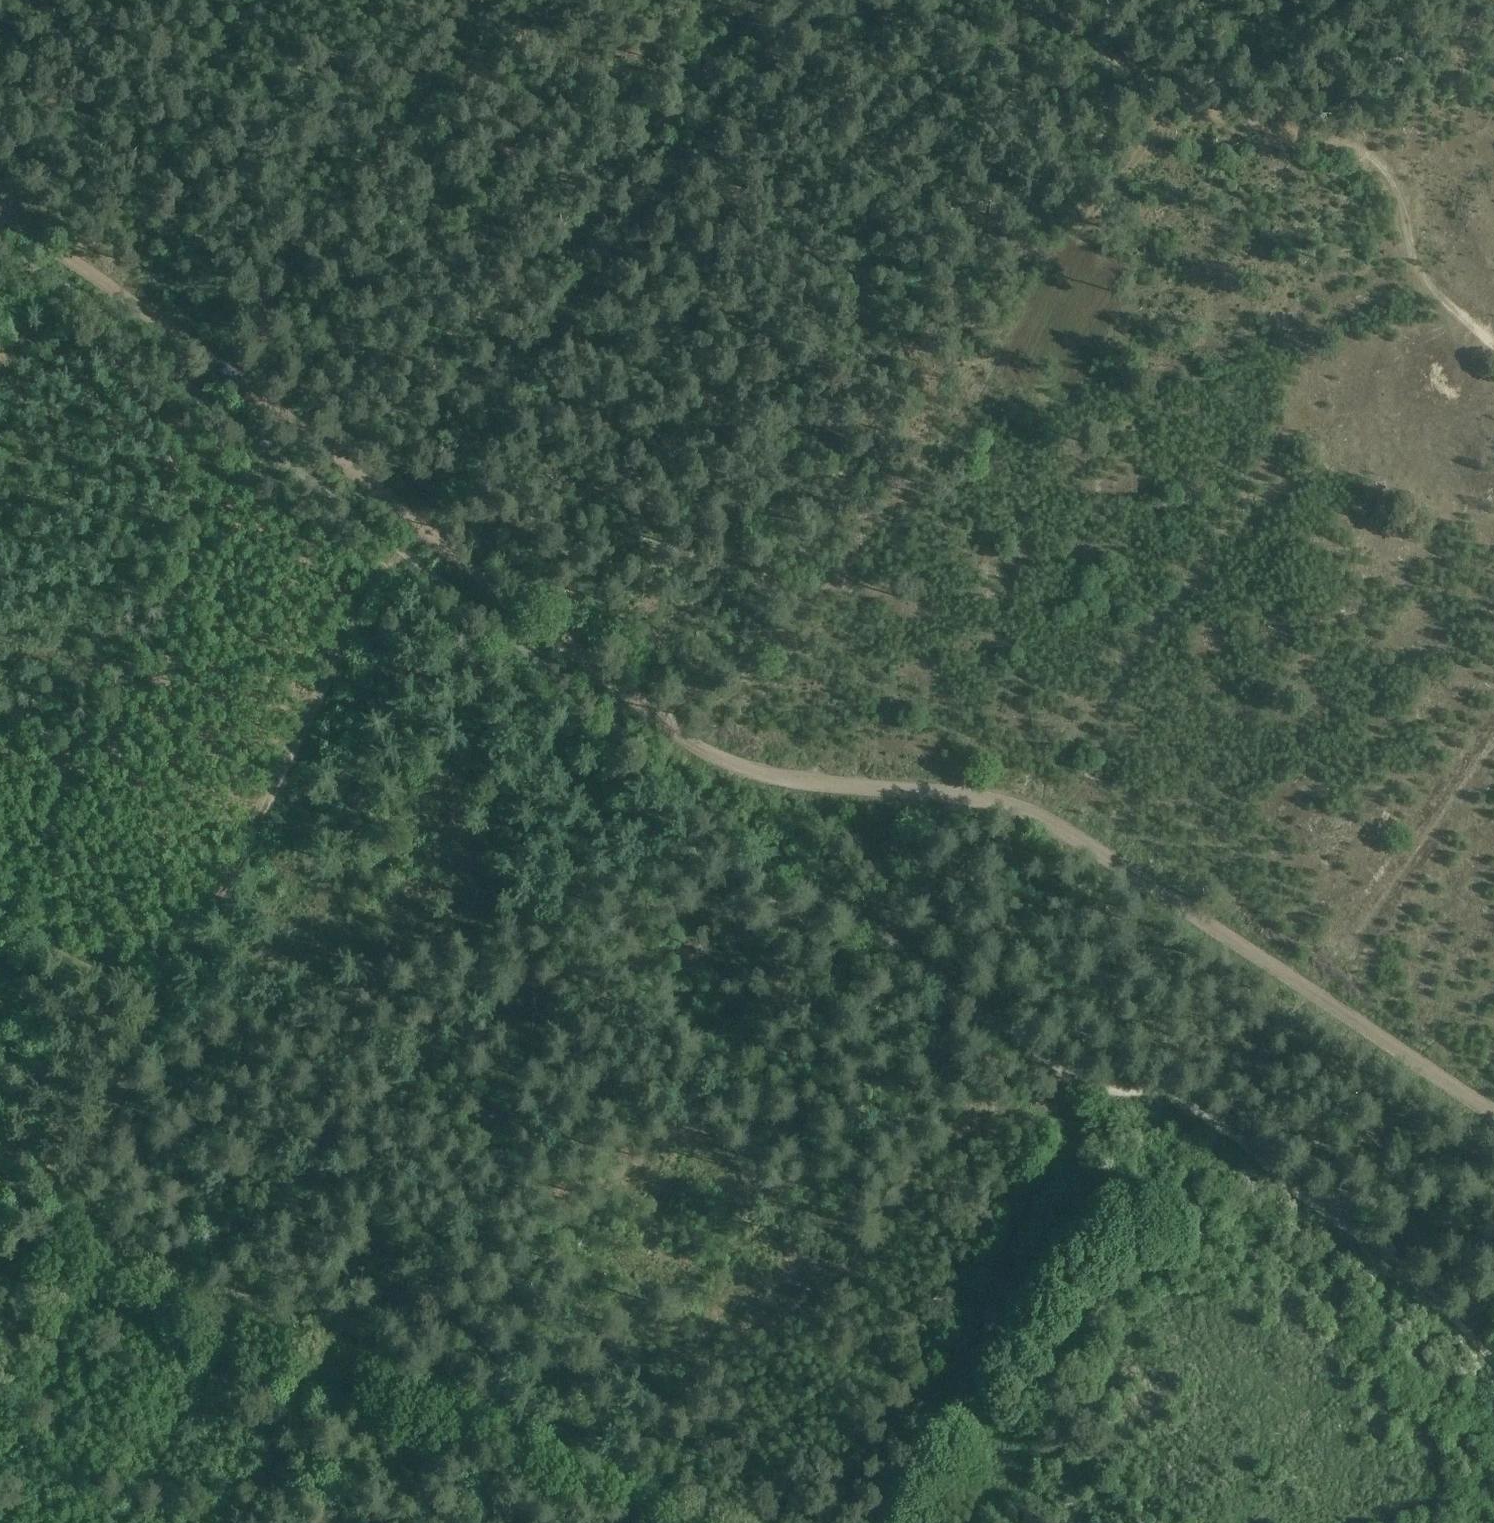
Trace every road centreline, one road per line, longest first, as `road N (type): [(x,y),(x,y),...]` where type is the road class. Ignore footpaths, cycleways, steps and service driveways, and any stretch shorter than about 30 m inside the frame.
road 1 (track): [(415,530),(703,750),(761,774),(989,797),(1040,816),(1493,1118)]
road 2 (track): [(998,0),(1226,120),(1370,155),(1395,188),(1422,273),(1493,345)]
road 3 (track): [(0,206),(415,530)]

